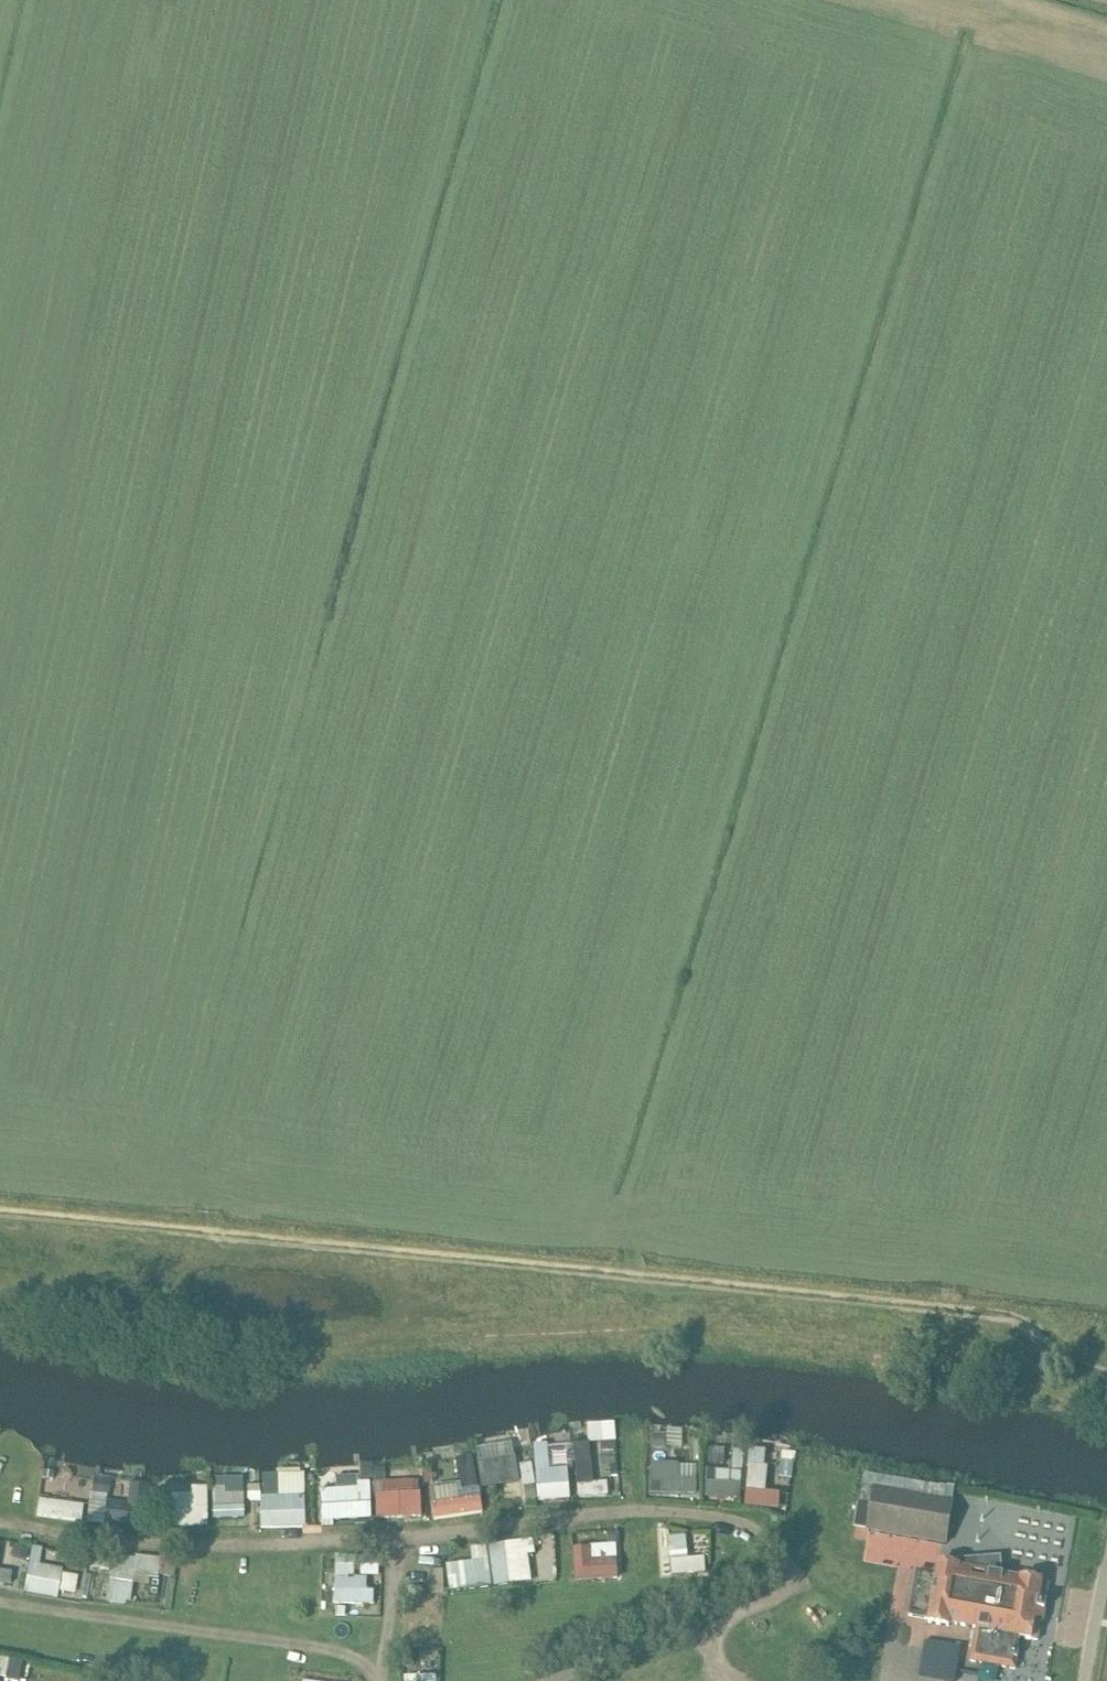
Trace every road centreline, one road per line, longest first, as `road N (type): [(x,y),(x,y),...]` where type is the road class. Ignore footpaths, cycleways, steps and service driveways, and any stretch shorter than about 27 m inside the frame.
road 1 (track): [(1106,1372),(1005,1316),(0,1213)]

